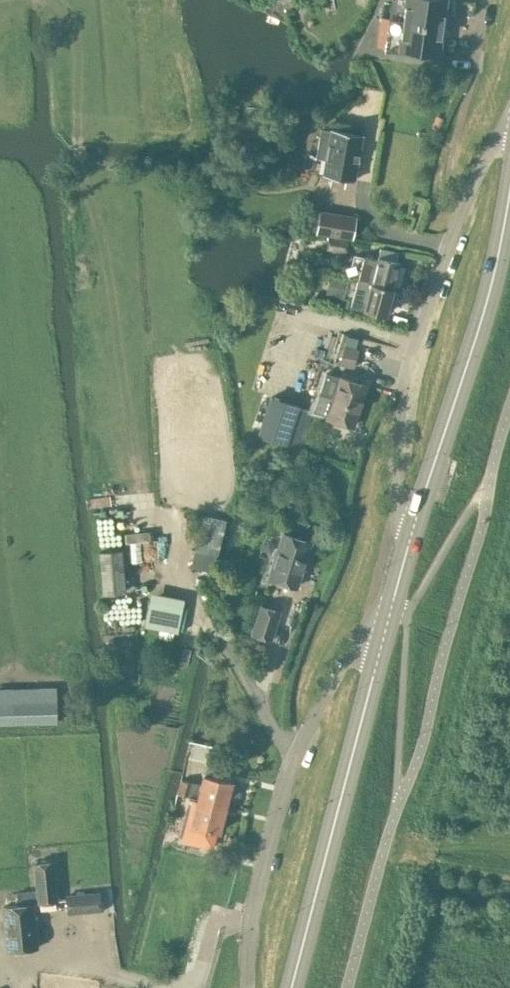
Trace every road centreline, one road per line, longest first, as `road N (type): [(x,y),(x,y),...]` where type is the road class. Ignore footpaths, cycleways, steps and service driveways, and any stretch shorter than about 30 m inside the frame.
road 1 (residential): [(413,526),(395,492),(397,409),(425,300),(463,202),(498,134),(509,128)]
road 2 (residential): [(247,987),(247,921),(293,756),(361,637),(388,619)]
road 3 (tertiary): [(290,987),(388,619)]
road 4 (tertiary): [(413,526),(481,316),(509,187)]

